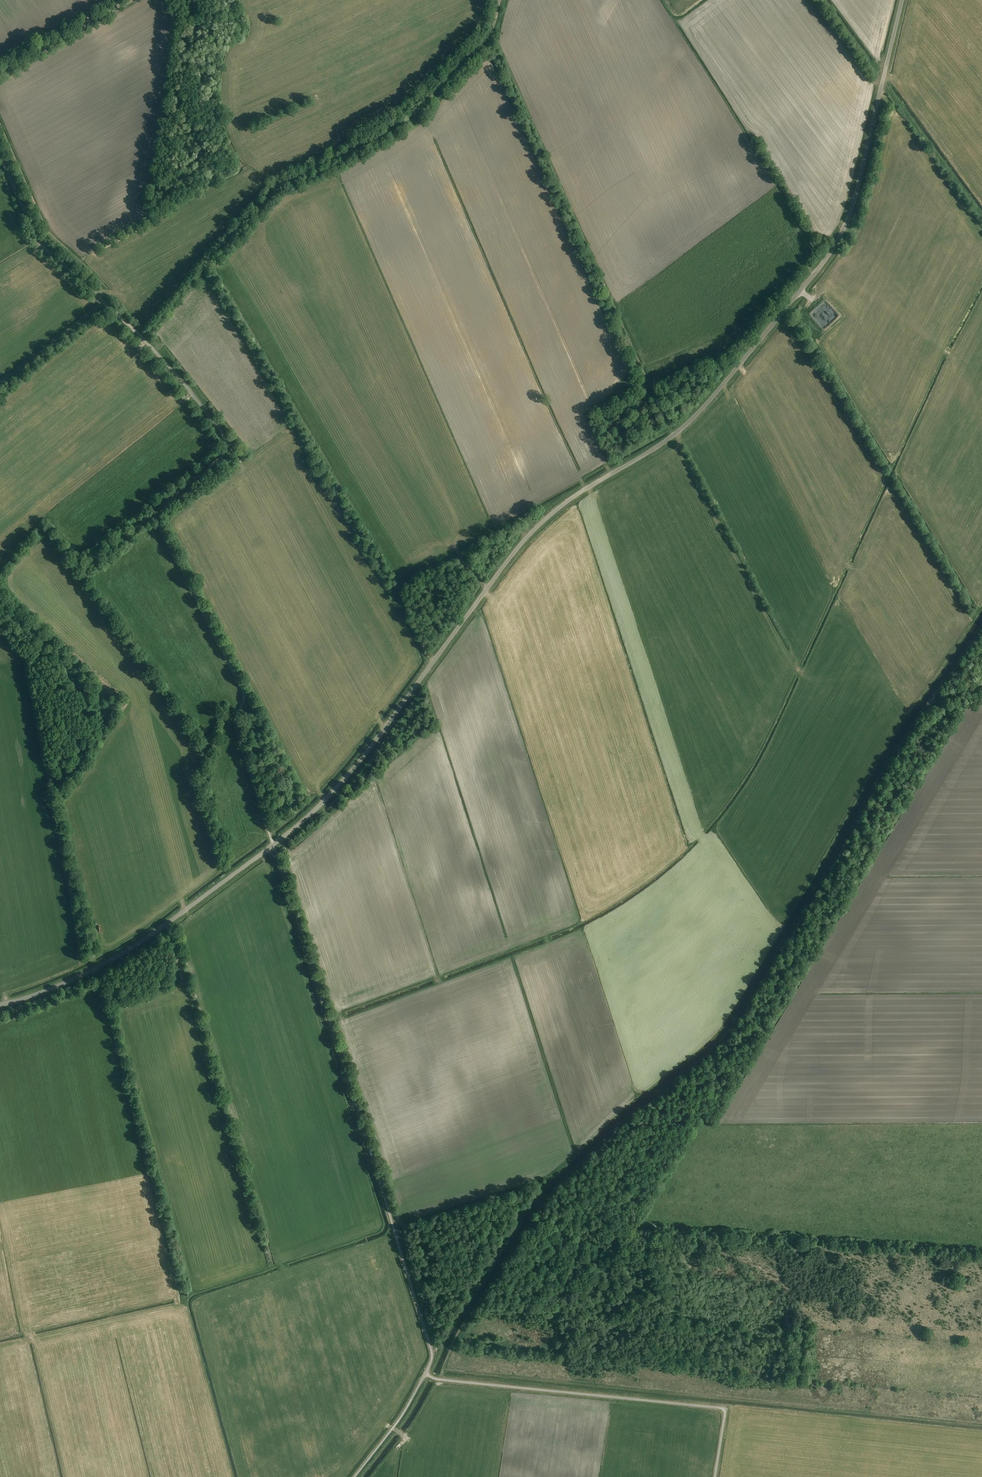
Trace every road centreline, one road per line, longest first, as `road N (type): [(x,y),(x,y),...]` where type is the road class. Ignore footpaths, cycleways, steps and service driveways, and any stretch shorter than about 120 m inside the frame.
road 1 (unclassified): [(0,1005),(124,952),(297,826),(351,773),(517,547),(577,494),(659,445),(706,404),(844,229),(902,0)]
road 2 (unclassified): [(124,538),(223,456),(228,442),(173,371),(42,245),(0,155)]
road 3 (track): [(500,0),(490,32),(430,99),(354,150),(267,192),(142,339)]
road 4 (unclassified): [(0,76),(128,0)]
road 5 (track): [(103,301),(0,382)]

